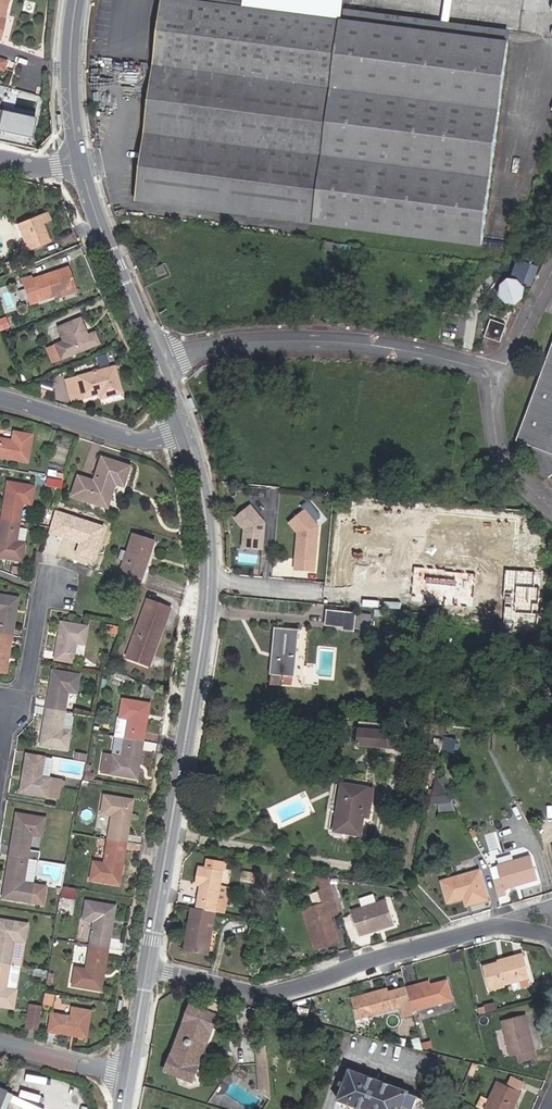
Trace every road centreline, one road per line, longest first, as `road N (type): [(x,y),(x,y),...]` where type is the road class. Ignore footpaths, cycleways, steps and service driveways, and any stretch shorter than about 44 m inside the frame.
road 1 (residential): [(148,967),(207,576),(199,475),(183,426)]
road 2 (residential): [(535,929),(474,930),(278,991),(148,967)]
road 3 (residential): [(183,426),(97,224),(81,163)]
road 4 (residential): [(0,396),(141,440),(183,426)]
road 5 (residential): [(81,163),(68,104),(74,0)]
road 6 (residential): [(0,701),(23,686),(41,603),(54,583)]
road 7 (residential): [(0,1042),(128,1075)]

